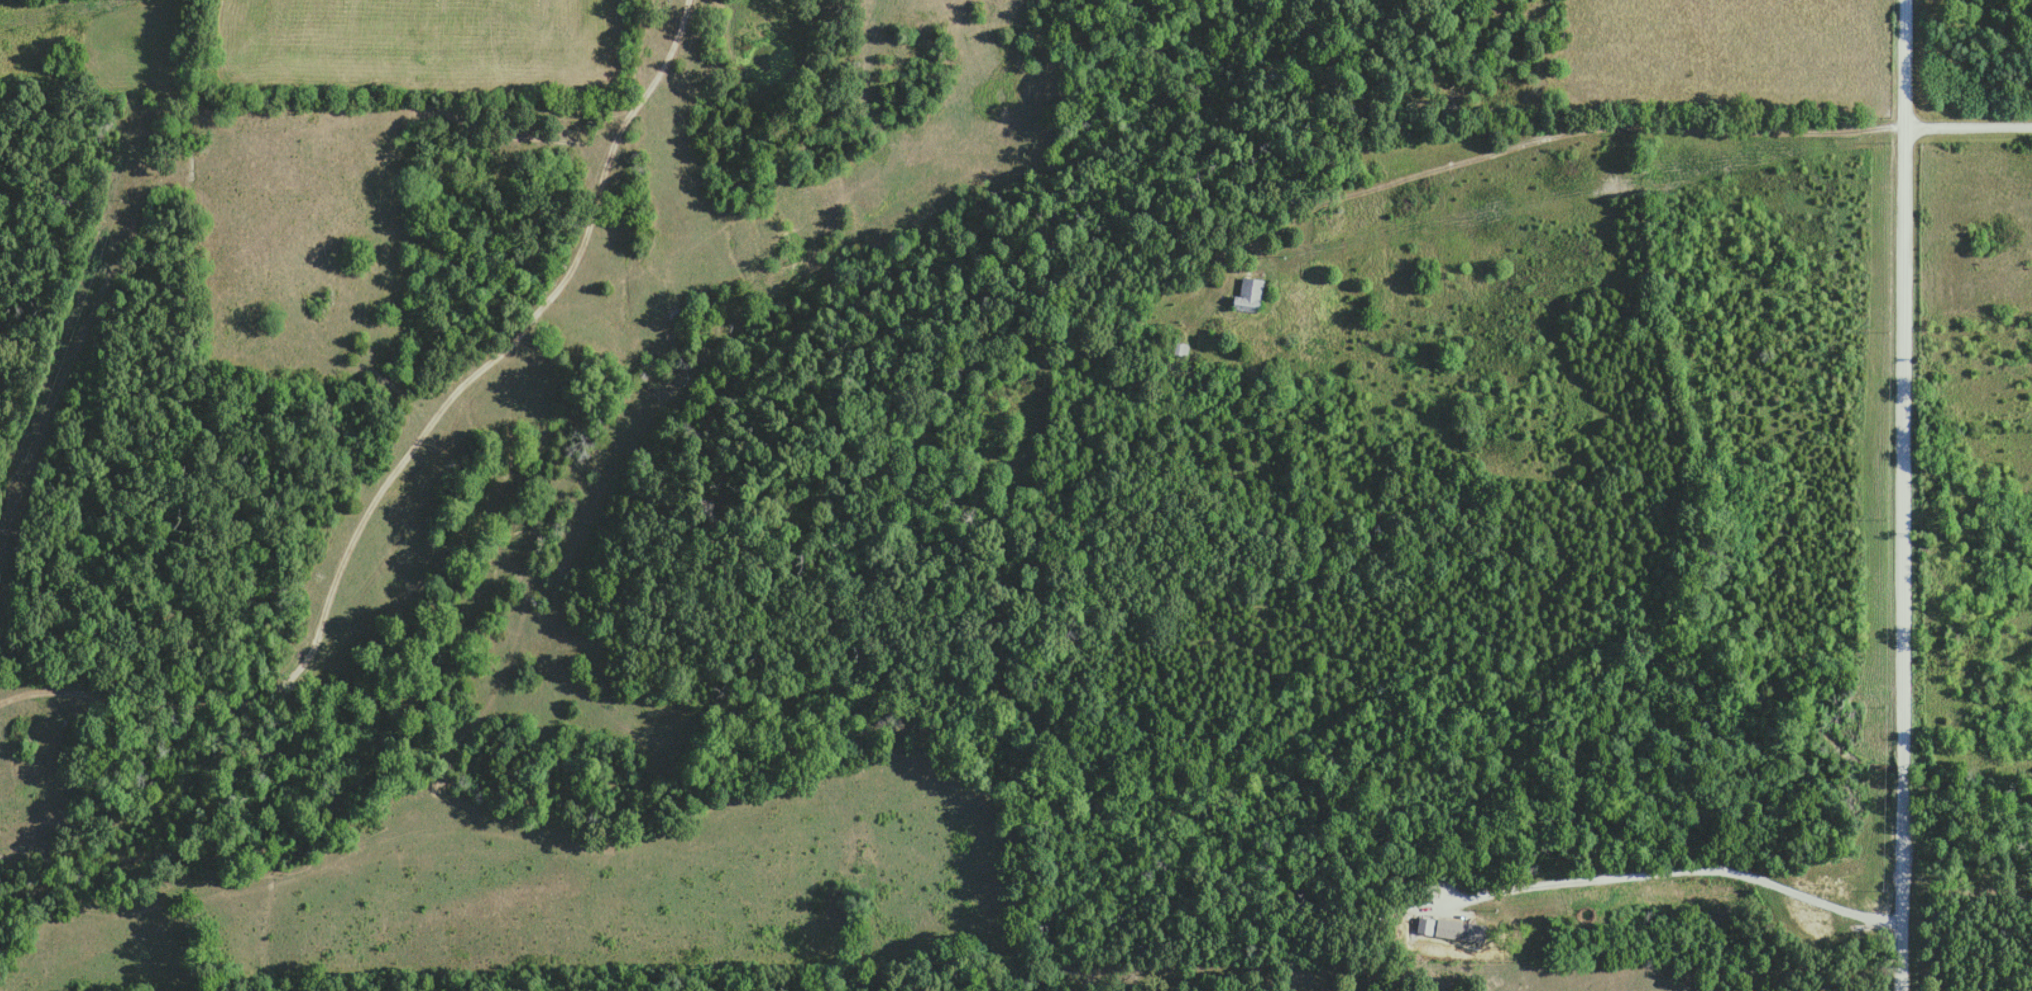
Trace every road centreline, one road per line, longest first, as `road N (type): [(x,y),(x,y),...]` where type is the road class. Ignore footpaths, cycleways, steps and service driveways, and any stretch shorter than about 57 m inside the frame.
road 1 (residential): [(0,703),(49,685),(226,699),(297,666),(361,519),(410,437),(581,253),(622,129),(666,78),(684,36),(686,0)]
road 2 (residential): [(1898,990),(1905,0)]
road 3 (residential): [(1905,124),(2031,125)]

